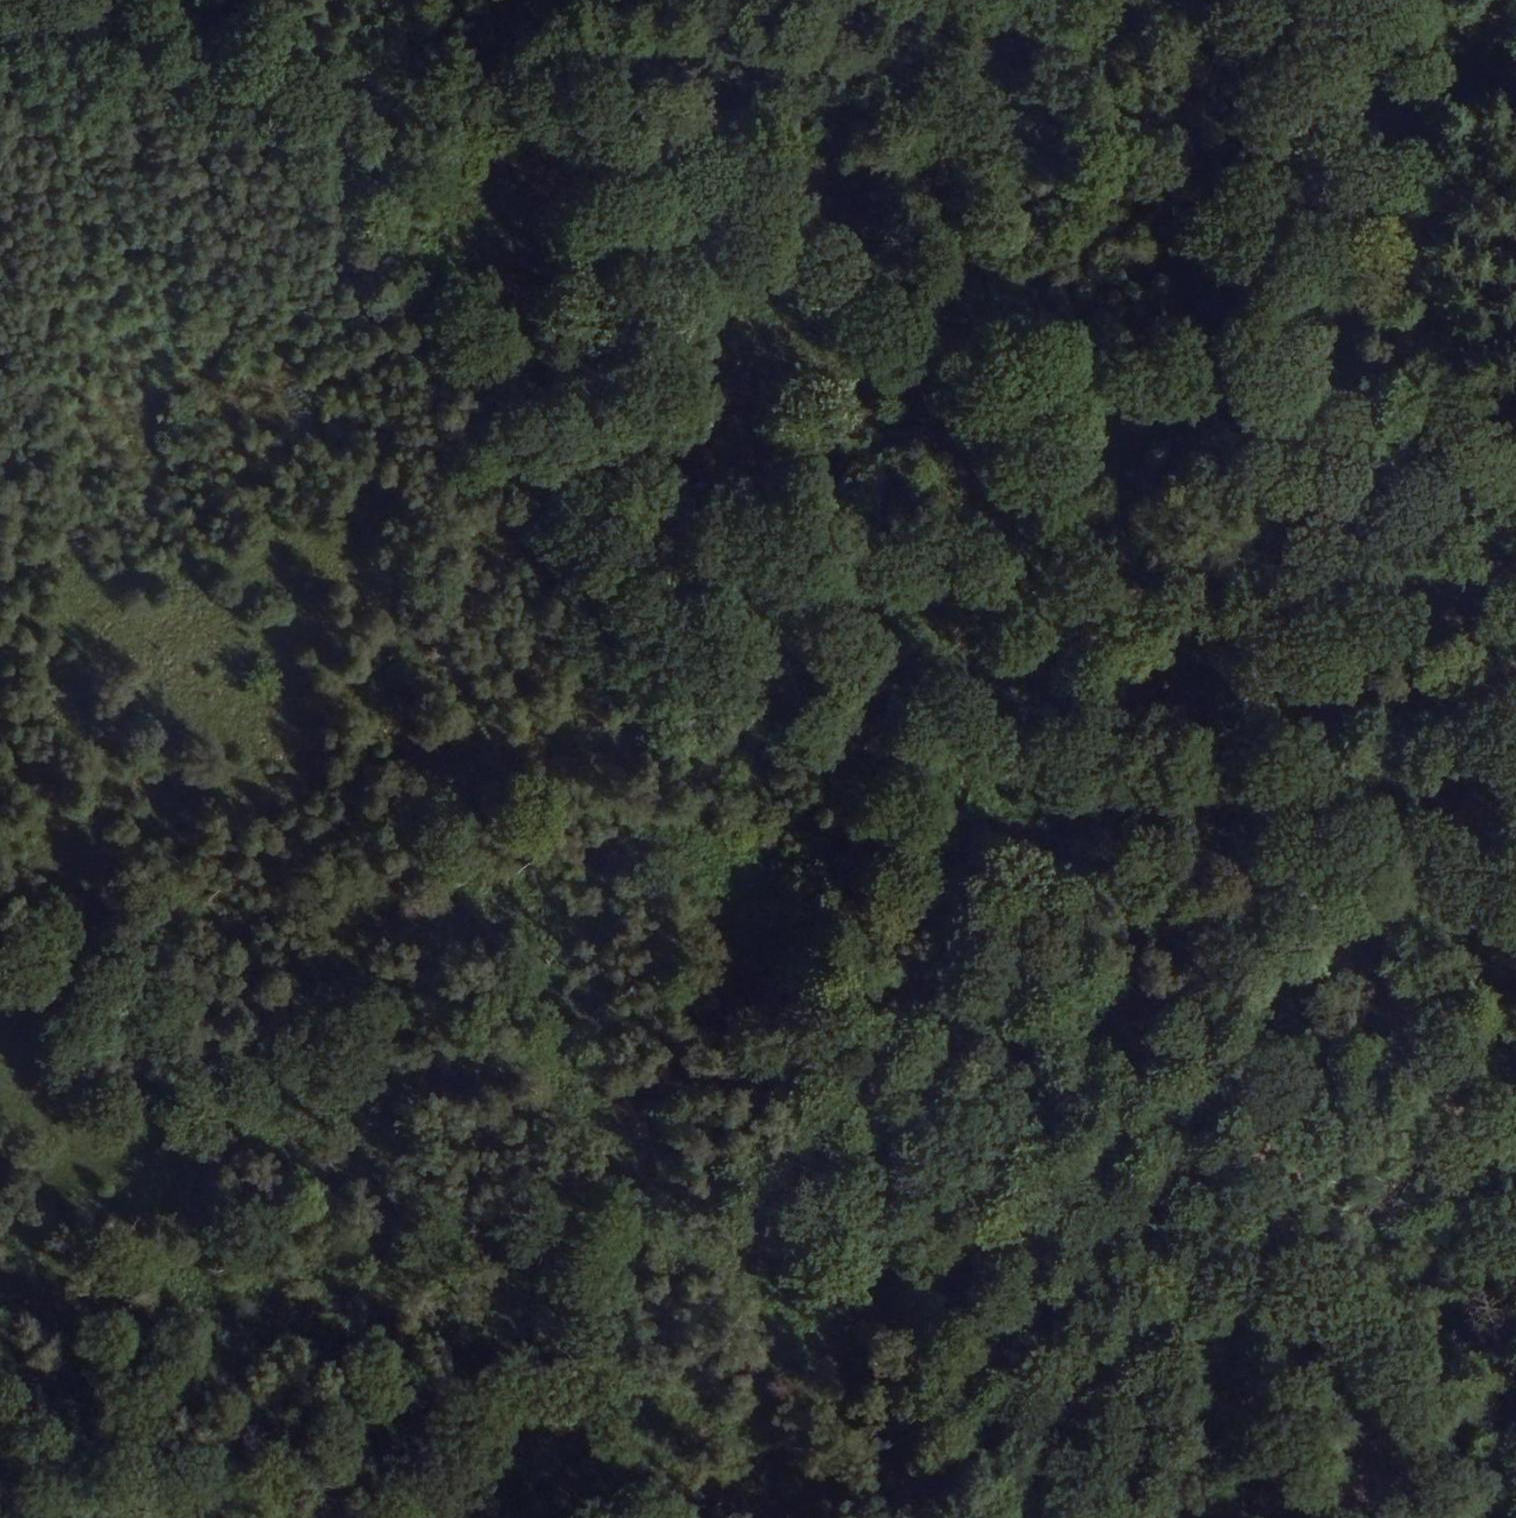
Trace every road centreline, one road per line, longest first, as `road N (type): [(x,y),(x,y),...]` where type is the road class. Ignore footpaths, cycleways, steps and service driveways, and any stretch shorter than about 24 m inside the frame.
road 1 (track): [(1253,1517),(1235,787),(1248,0)]
road 2 (track): [(1109,1517),(1515,1435)]

